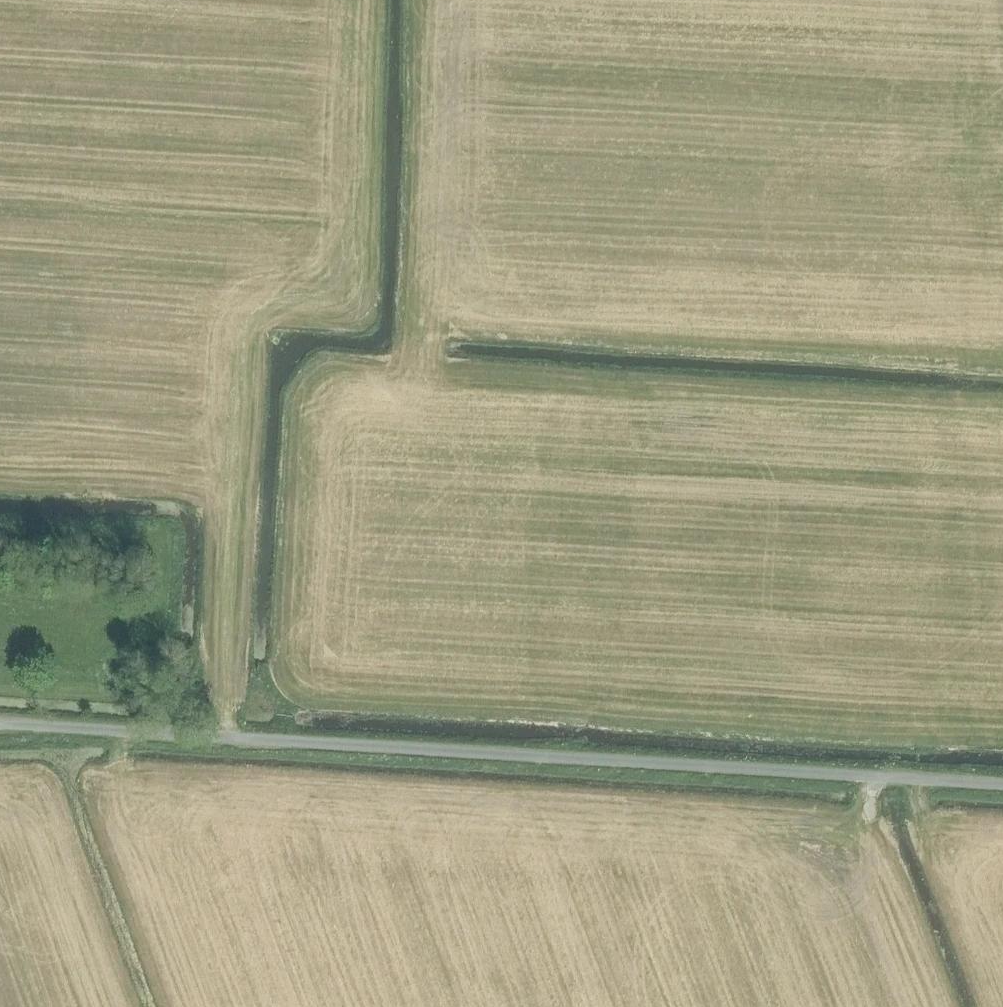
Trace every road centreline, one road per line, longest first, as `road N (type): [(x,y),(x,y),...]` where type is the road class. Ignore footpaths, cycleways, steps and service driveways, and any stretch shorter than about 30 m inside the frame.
road 1 (unclassified): [(1002,784),(0,723)]

